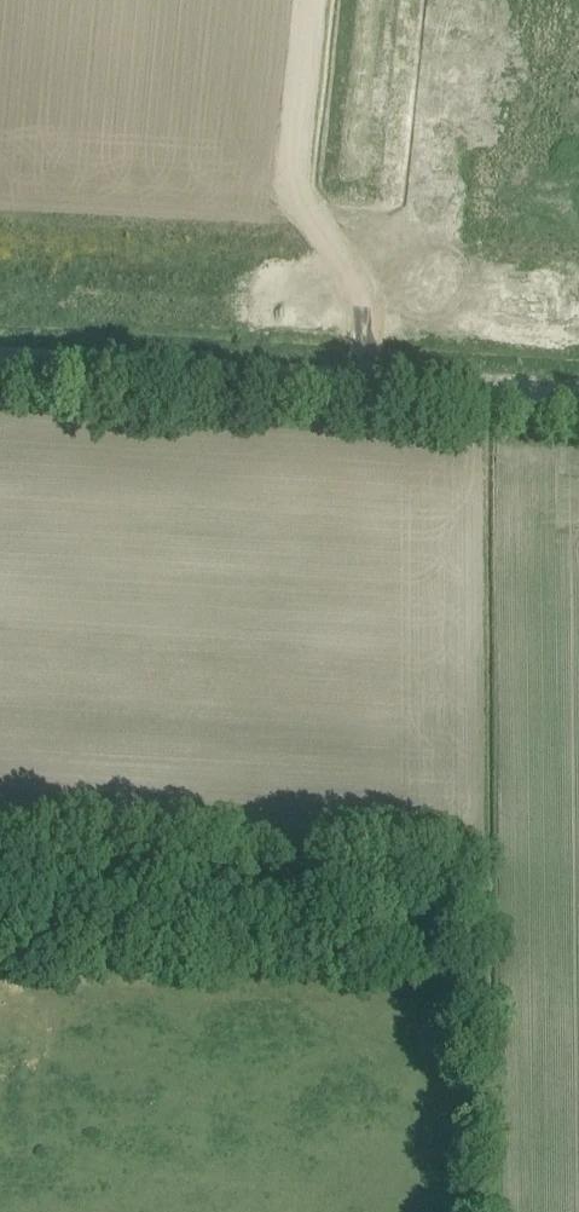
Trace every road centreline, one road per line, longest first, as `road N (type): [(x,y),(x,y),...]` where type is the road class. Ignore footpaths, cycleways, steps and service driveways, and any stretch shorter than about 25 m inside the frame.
road 1 (unclassified): [(578,389),(0,356)]

